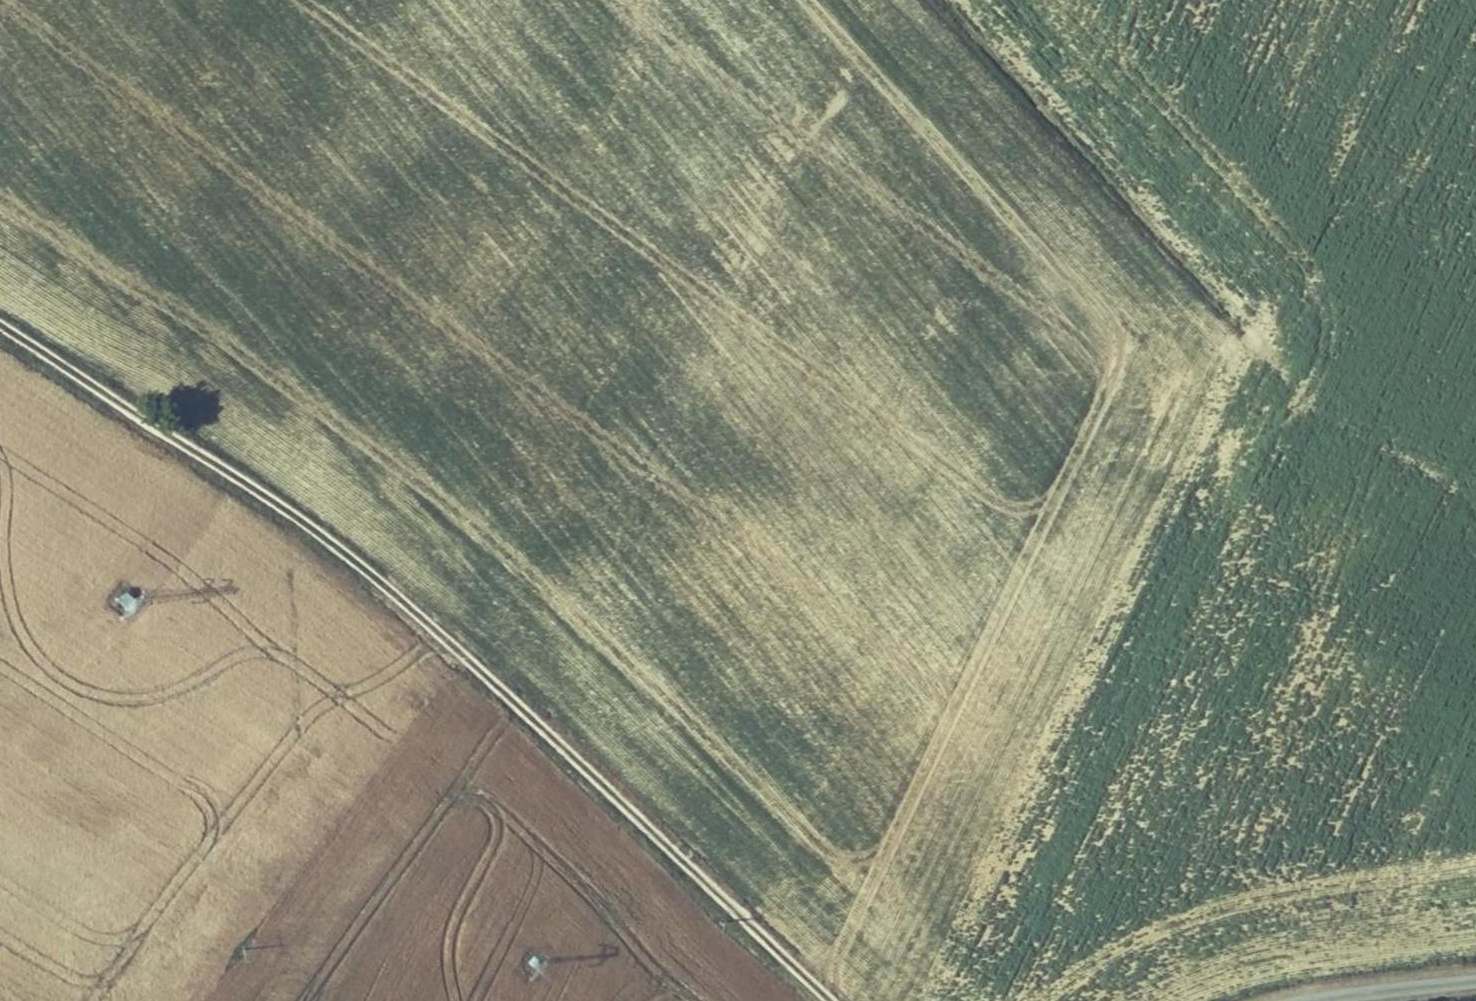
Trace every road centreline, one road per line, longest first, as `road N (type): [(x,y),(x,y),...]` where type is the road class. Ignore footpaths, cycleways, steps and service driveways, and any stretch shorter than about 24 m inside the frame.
road 1 (unclassified): [(0,325),(294,515),(397,597),(830,1000)]
road 2 (tertiary): [(1328,1000),(1475,984)]

